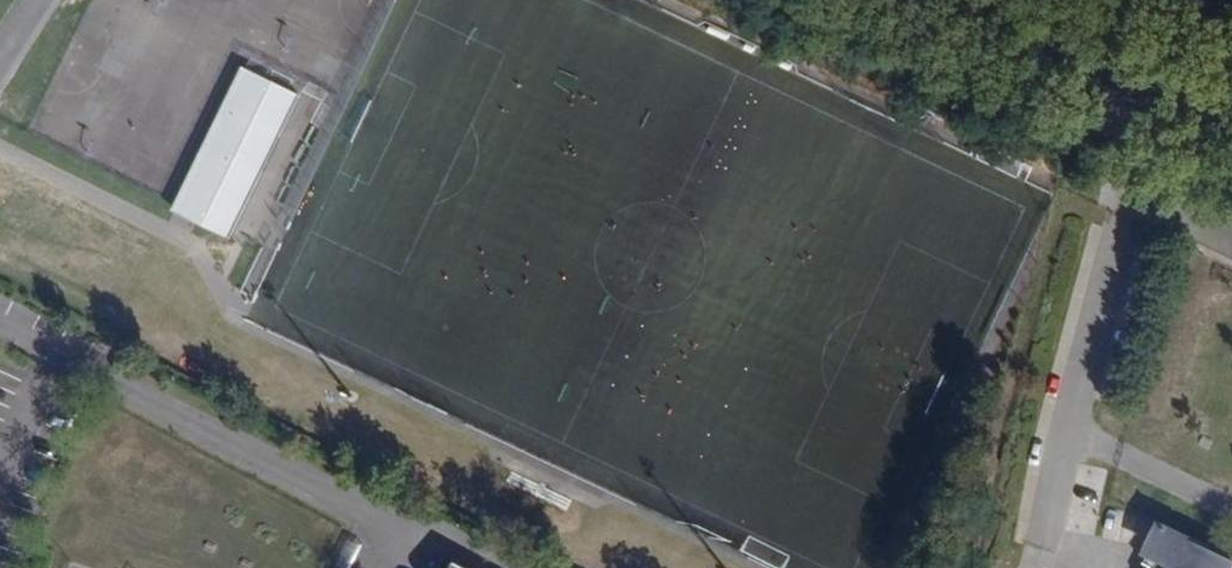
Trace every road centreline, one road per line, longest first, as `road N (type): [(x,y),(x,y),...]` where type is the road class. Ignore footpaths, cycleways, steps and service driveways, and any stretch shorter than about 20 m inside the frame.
road 1 (primary): [(971,0),(1231,125)]

